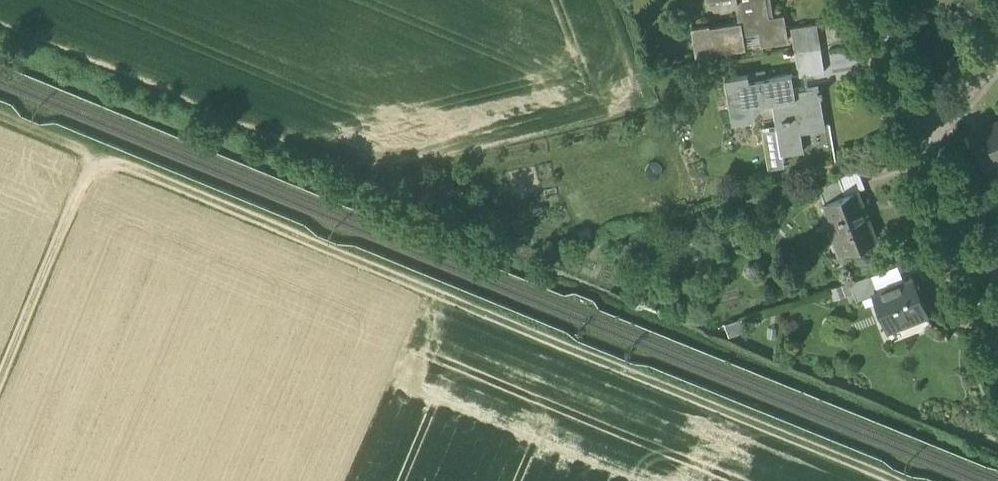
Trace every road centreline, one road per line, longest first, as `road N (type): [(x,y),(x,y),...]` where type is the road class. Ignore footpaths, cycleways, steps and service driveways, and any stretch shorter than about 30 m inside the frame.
road 1 (track): [(891,480),(94,153),(0,385)]
road 2 (residential): [(997,323),(923,138)]
road 3 (residential): [(923,138),(869,0)]

